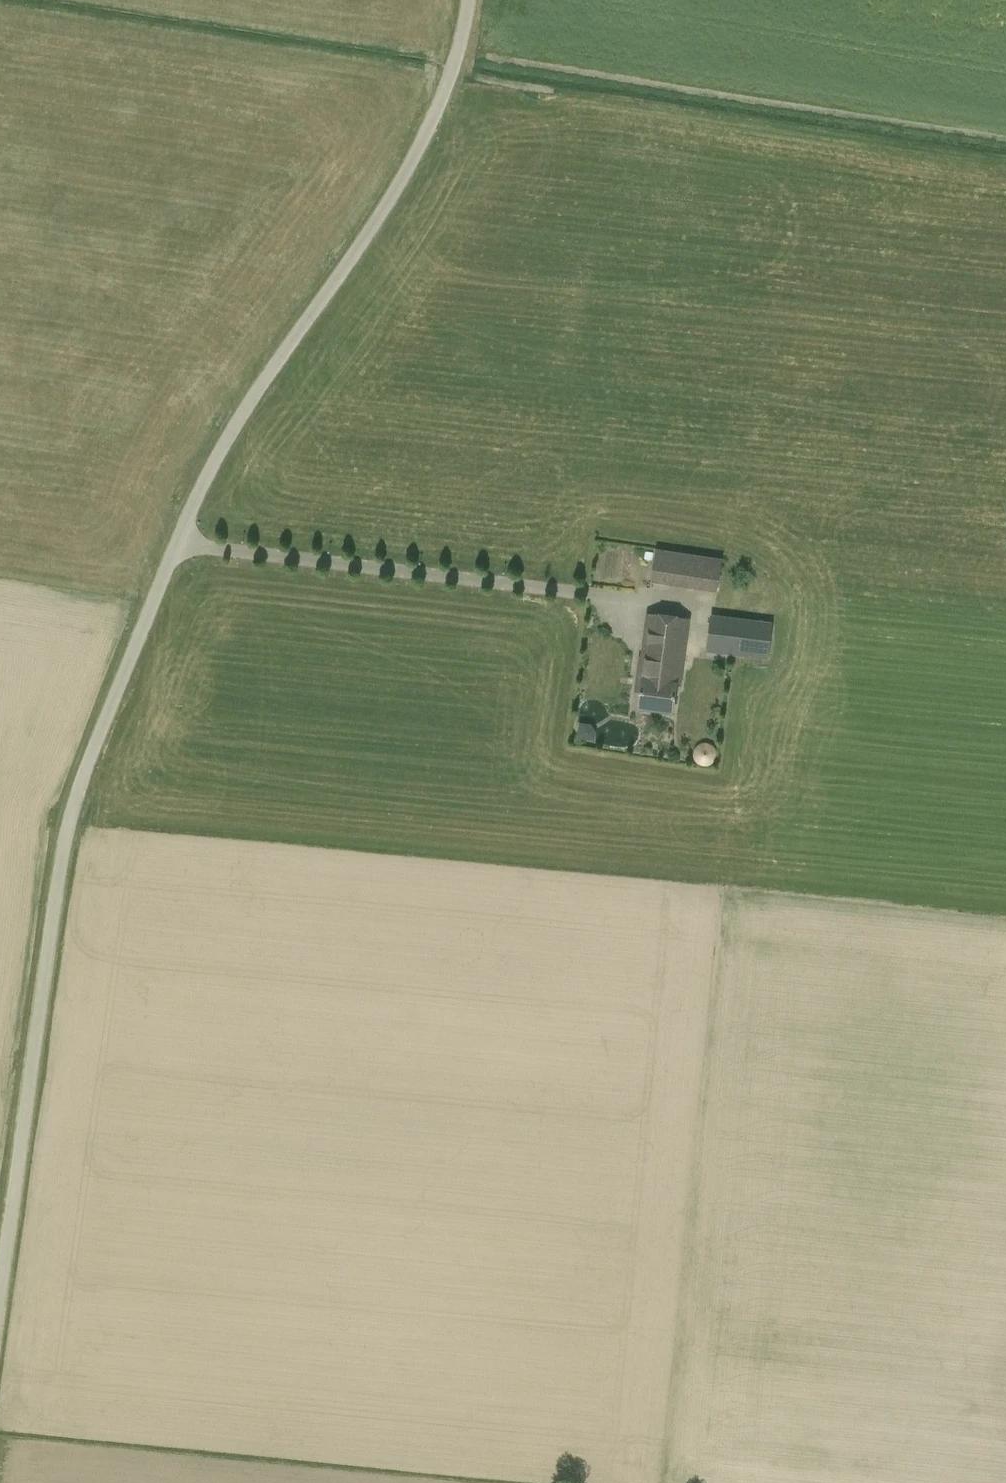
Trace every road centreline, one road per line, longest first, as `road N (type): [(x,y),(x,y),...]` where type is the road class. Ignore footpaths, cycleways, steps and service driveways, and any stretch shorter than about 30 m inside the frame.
road 1 (unclassified): [(0,1287),(74,798),(181,540)]
road 2 (unclassified): [(181,540),(218,453),(405,178),(447,86),(469,0)]
road 3 (unclassified): [(560,588),(181,540)]

